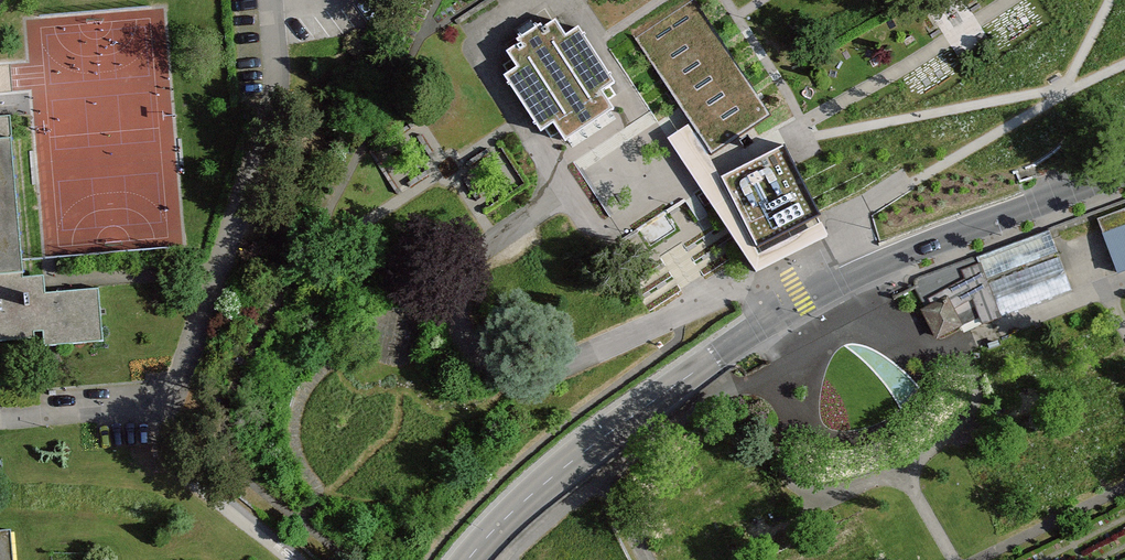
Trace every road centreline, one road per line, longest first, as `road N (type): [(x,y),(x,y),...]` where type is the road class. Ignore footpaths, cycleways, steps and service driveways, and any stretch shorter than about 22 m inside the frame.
road 1 (tertiary): [(468,559),(594,445),(801,298),(1124,172)]
road 2 (residential): [(274,0),(280,81),(172,400)]
road 3 (residential): [(293,559),(196,484),(171,428),(172,400)]

